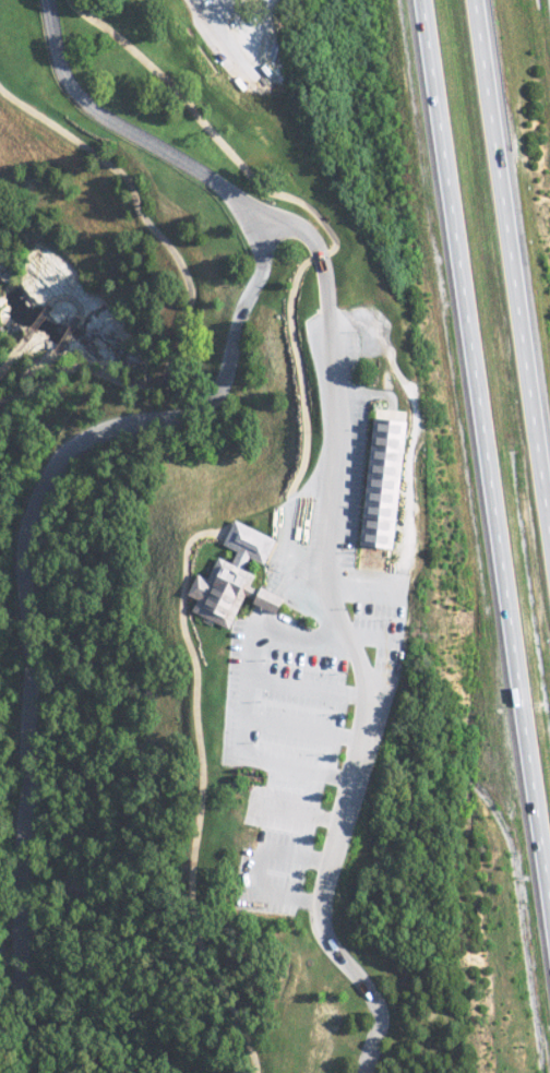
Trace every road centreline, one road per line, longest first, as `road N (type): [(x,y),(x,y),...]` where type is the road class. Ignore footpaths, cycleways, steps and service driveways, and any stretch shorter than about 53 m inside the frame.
road 1 (residential): [(33,1072),(22,939),(24,704),(14,533),(27,492),(73,440),(204,400),(220,380),(263,238),(243,199),(93,107),(71,82),(46,0)]
road 2 (residential): [(359,1072),(375,1003),(326,939),(316,903),(359,720),(330,526),(335,379),(325,269),(310,236),(285,222),(256,219)]
road 3 (trunk): [(418,0),(549,912)]
road 4 (trunk): [(549,568),(471,0)]

